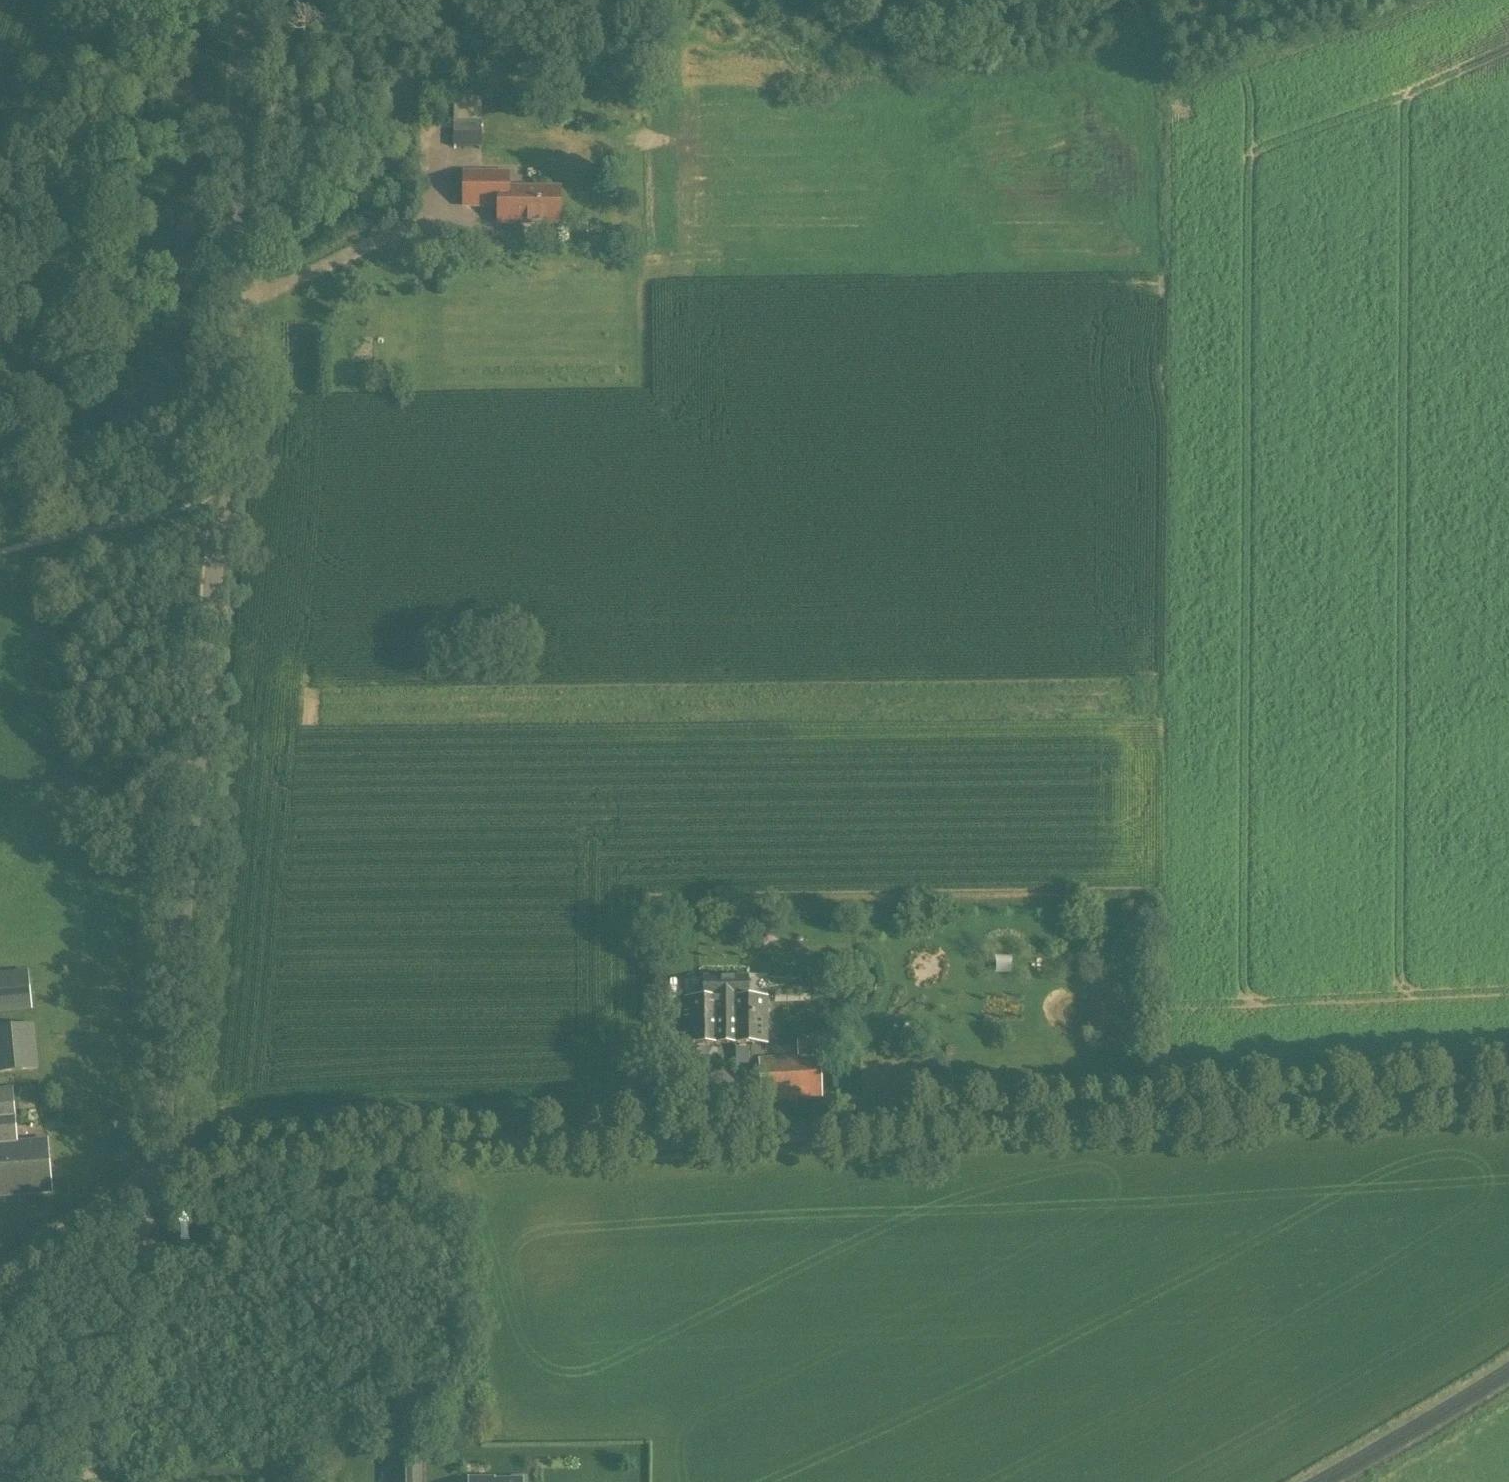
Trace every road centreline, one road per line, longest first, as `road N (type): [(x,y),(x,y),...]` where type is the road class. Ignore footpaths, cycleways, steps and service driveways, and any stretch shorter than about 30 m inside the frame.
road 1 (unclassified): [(157,1174),(244,1161),(1508,1098)]
road 2 (unclassified): [(157,1174),(208,645),(247,0)]
road 3 (unclassified): [(83,1481),(157,1174)]
road 4 (unclassified): [(0,1285),(157,1174)]

